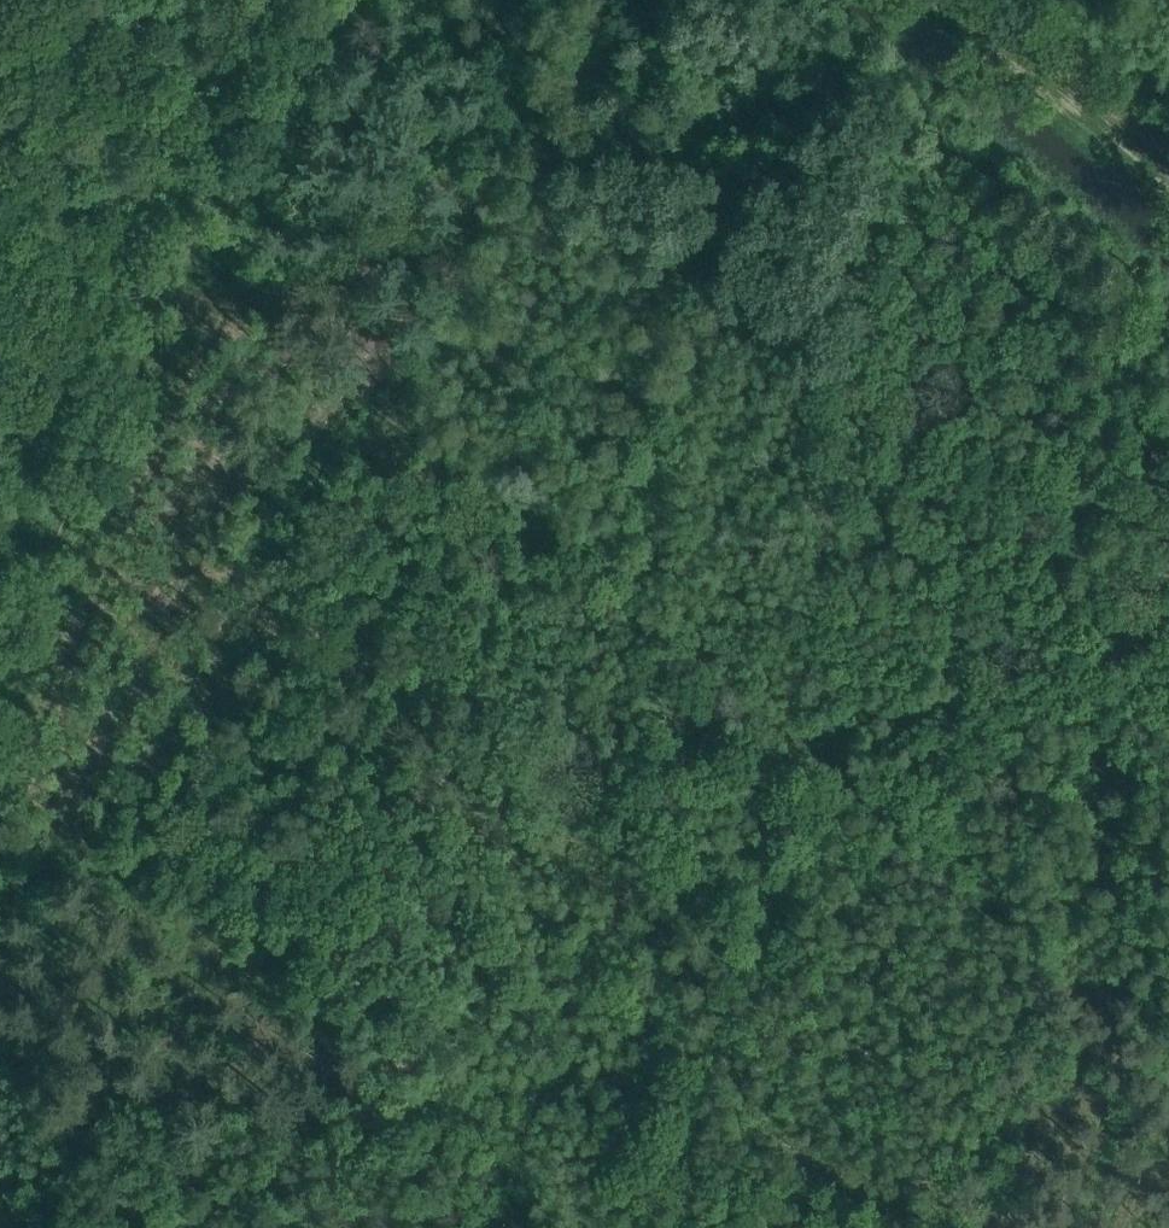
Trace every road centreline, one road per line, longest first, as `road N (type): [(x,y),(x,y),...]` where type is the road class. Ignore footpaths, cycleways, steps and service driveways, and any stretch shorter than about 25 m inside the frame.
road 1 (track): [(0,660),(297,0)]
road 2 (track): [(957,0),(1168,175)]

